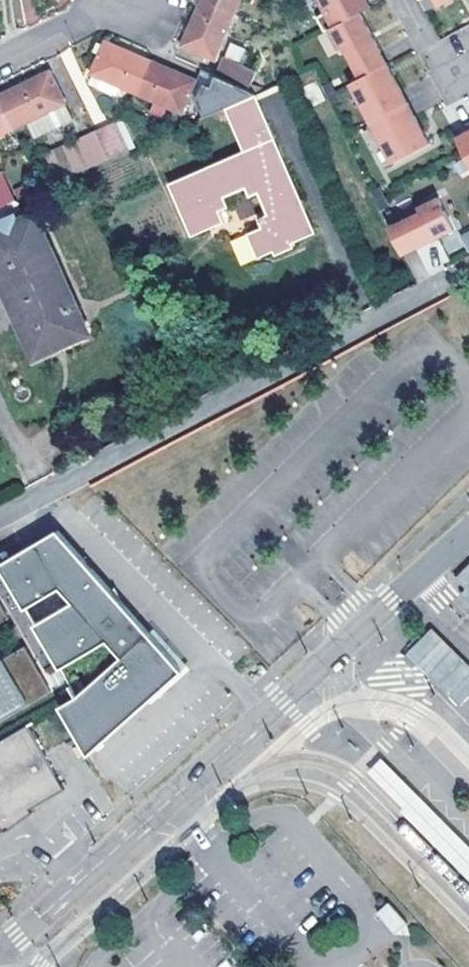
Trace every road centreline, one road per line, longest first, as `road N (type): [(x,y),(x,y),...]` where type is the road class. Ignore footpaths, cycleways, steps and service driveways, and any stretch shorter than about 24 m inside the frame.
road 1 (residential): [(468,533),(0,952)]
road 2 (residential): [(0,518),(454,278)]
road 3 (residential): [(0,61),(108,0)]

